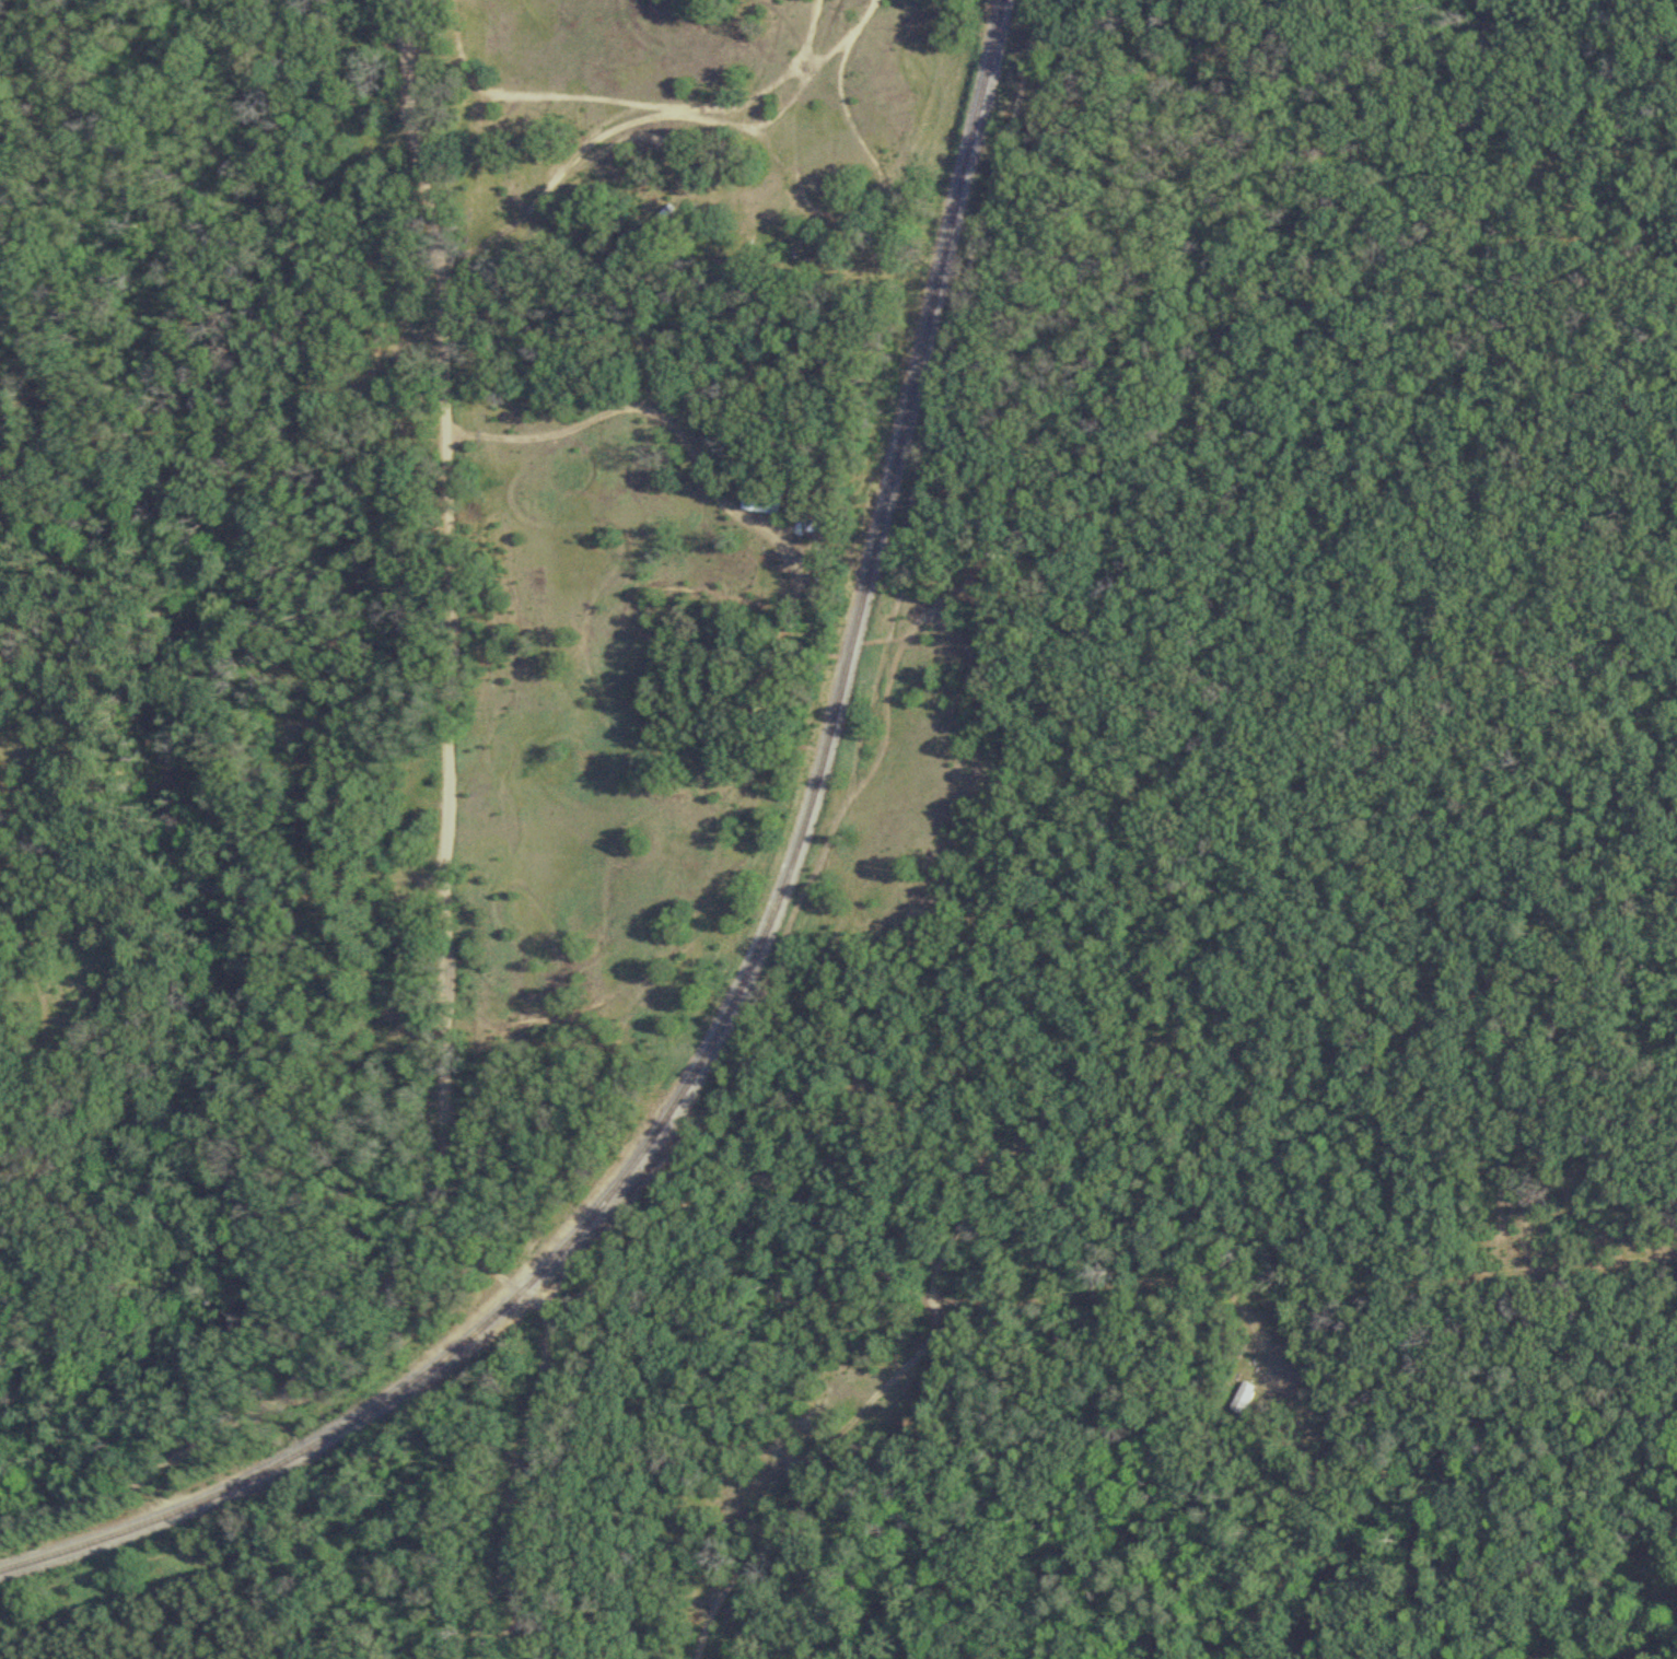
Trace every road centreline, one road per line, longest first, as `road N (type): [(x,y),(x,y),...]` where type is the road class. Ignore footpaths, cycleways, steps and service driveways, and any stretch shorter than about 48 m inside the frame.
road 1 (residential): [(0,1520),(63,1509),(152,1477),(275,1403),(406,1263),(430,1234),(440,1202),(450,1075),(441,324),(399,0)]

